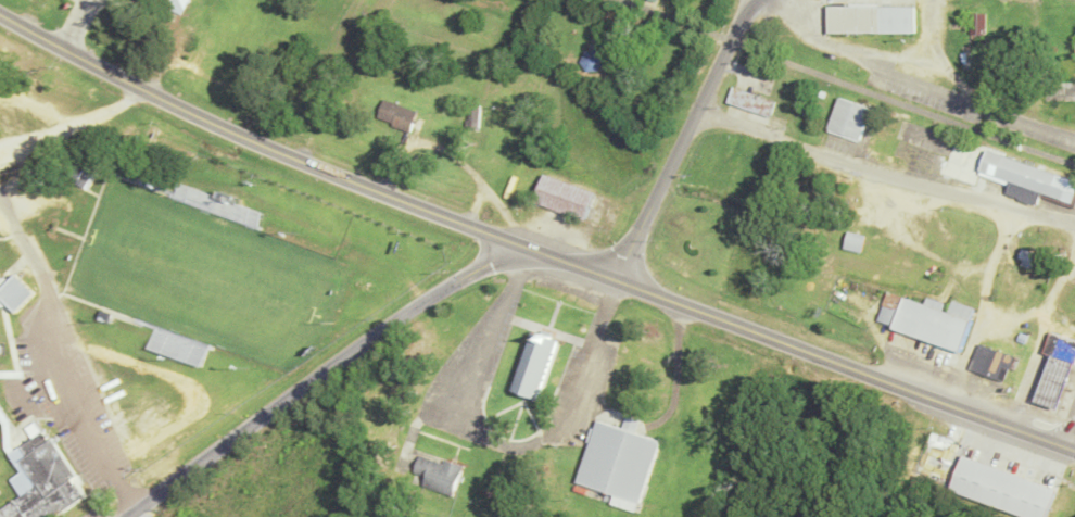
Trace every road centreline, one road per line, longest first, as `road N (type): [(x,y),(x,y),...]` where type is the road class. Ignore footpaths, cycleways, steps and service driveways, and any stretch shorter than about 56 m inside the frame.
road 1 (primary): [(1074,450),(302,161),(0,14)]
road 2 (tertiary): [(128,516),(379,331),(495,262),(513,241)]
road 3 (residential): [(700,112),(928,188),(1074,224)]
road 4 (residential): [(614,278),(700,112)]

